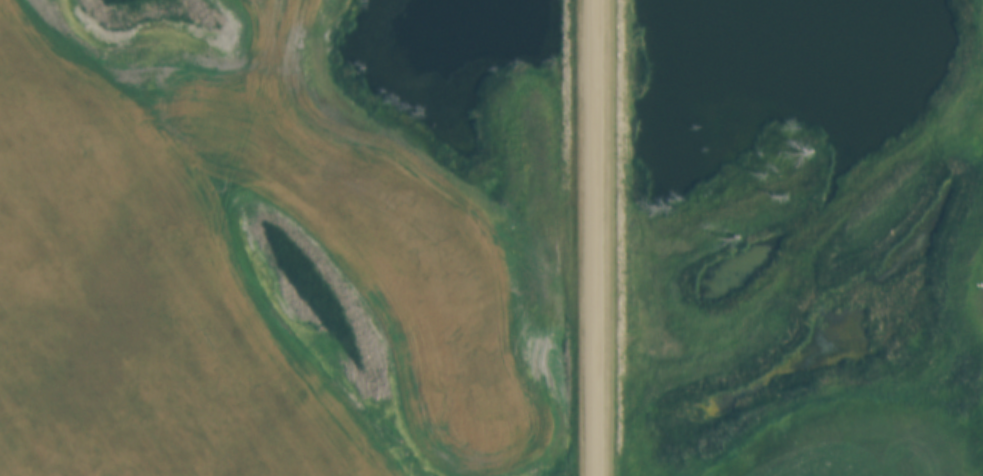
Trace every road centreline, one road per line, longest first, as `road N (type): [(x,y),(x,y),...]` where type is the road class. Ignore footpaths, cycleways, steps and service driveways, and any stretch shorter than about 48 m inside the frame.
road 1 (tertiary): [(598,475),(598,0)]

